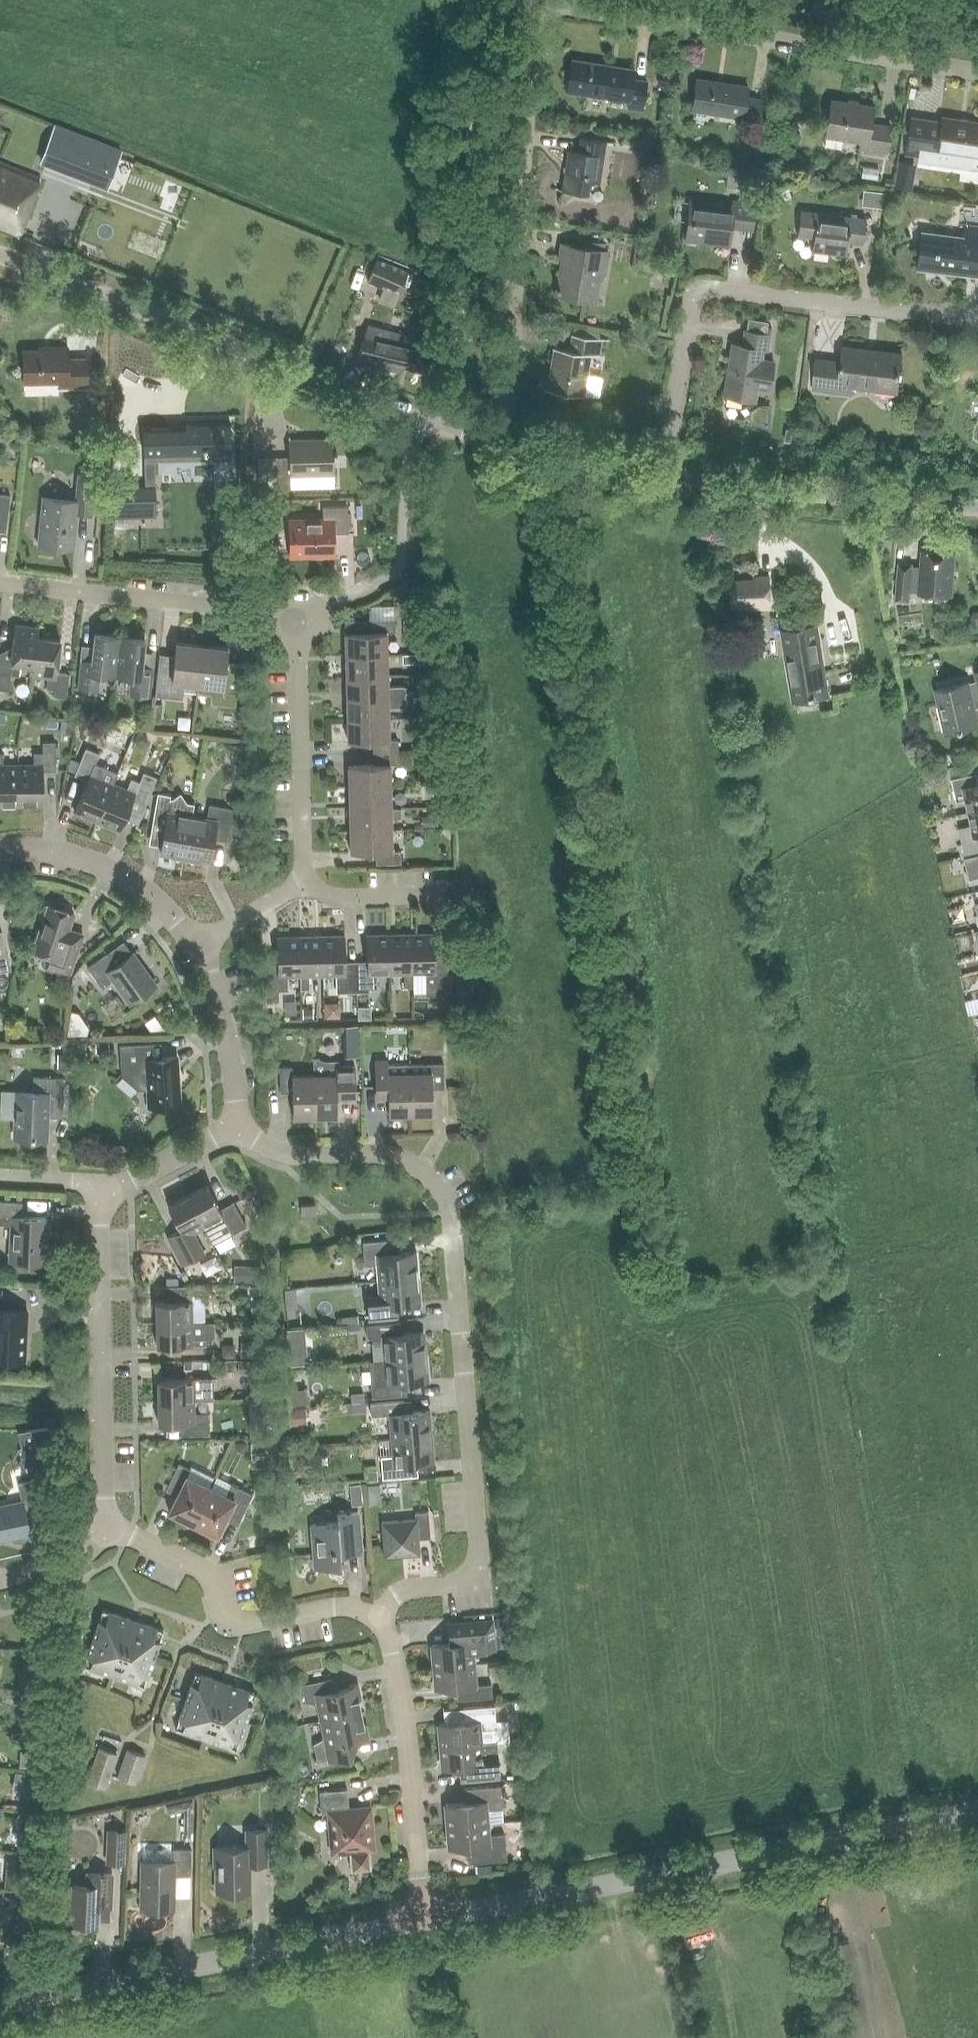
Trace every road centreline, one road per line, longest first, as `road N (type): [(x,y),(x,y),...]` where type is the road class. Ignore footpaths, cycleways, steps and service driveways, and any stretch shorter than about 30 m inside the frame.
road 1 (residential): [(505,441),(532,17),(556,5),(977,70)]
road 2 (residential): [(376,1619),(386,1601),(409,1588),(463,1580),(479,1560),(452,1204),(434,1180),(396,1155),(291,1155),(235,1127)]
road 3 (tertiary): [(422,1919),(977,1811)]
road 4 (residential): [(304,878),(287,618),(0,584)]
road 5 (unclassified): [(505,441),(386,410),(0,256)]
road 6 (residential): [(977,318),(710,286),(693,296),(664,474)]
road 7 (track): [(451,429),(477,31),(469,0)]
road 8 (tertiary): [(0,2005),(422,1919)]
road 9 (residential): [(103,1530),(99,1183)]
road 10 (residential): [(376,1619),(341,1606),(229,1623),(216,1580),(142,1540),(103,1530)]
road 11 (unclassified): [(977,507),(664,474)]
road 12 (residential): [(422,1919),(402,1703),(376,1619)]
road 13 (residential): [(198,944),(142,890),(75,857),(0,853)]
road 14 (residential): [(235,1127),(227,1038),(198,944)]
road 15 (track): [(763,485),(765,533),(820,578),(840,640)]
road 16 (unclassified): [(664,474),(505,441)]
road 17 (residential): [(99,1183),(126,1181),(235,1127)]
road 18 (residential): [(198,944),(304,878)]

